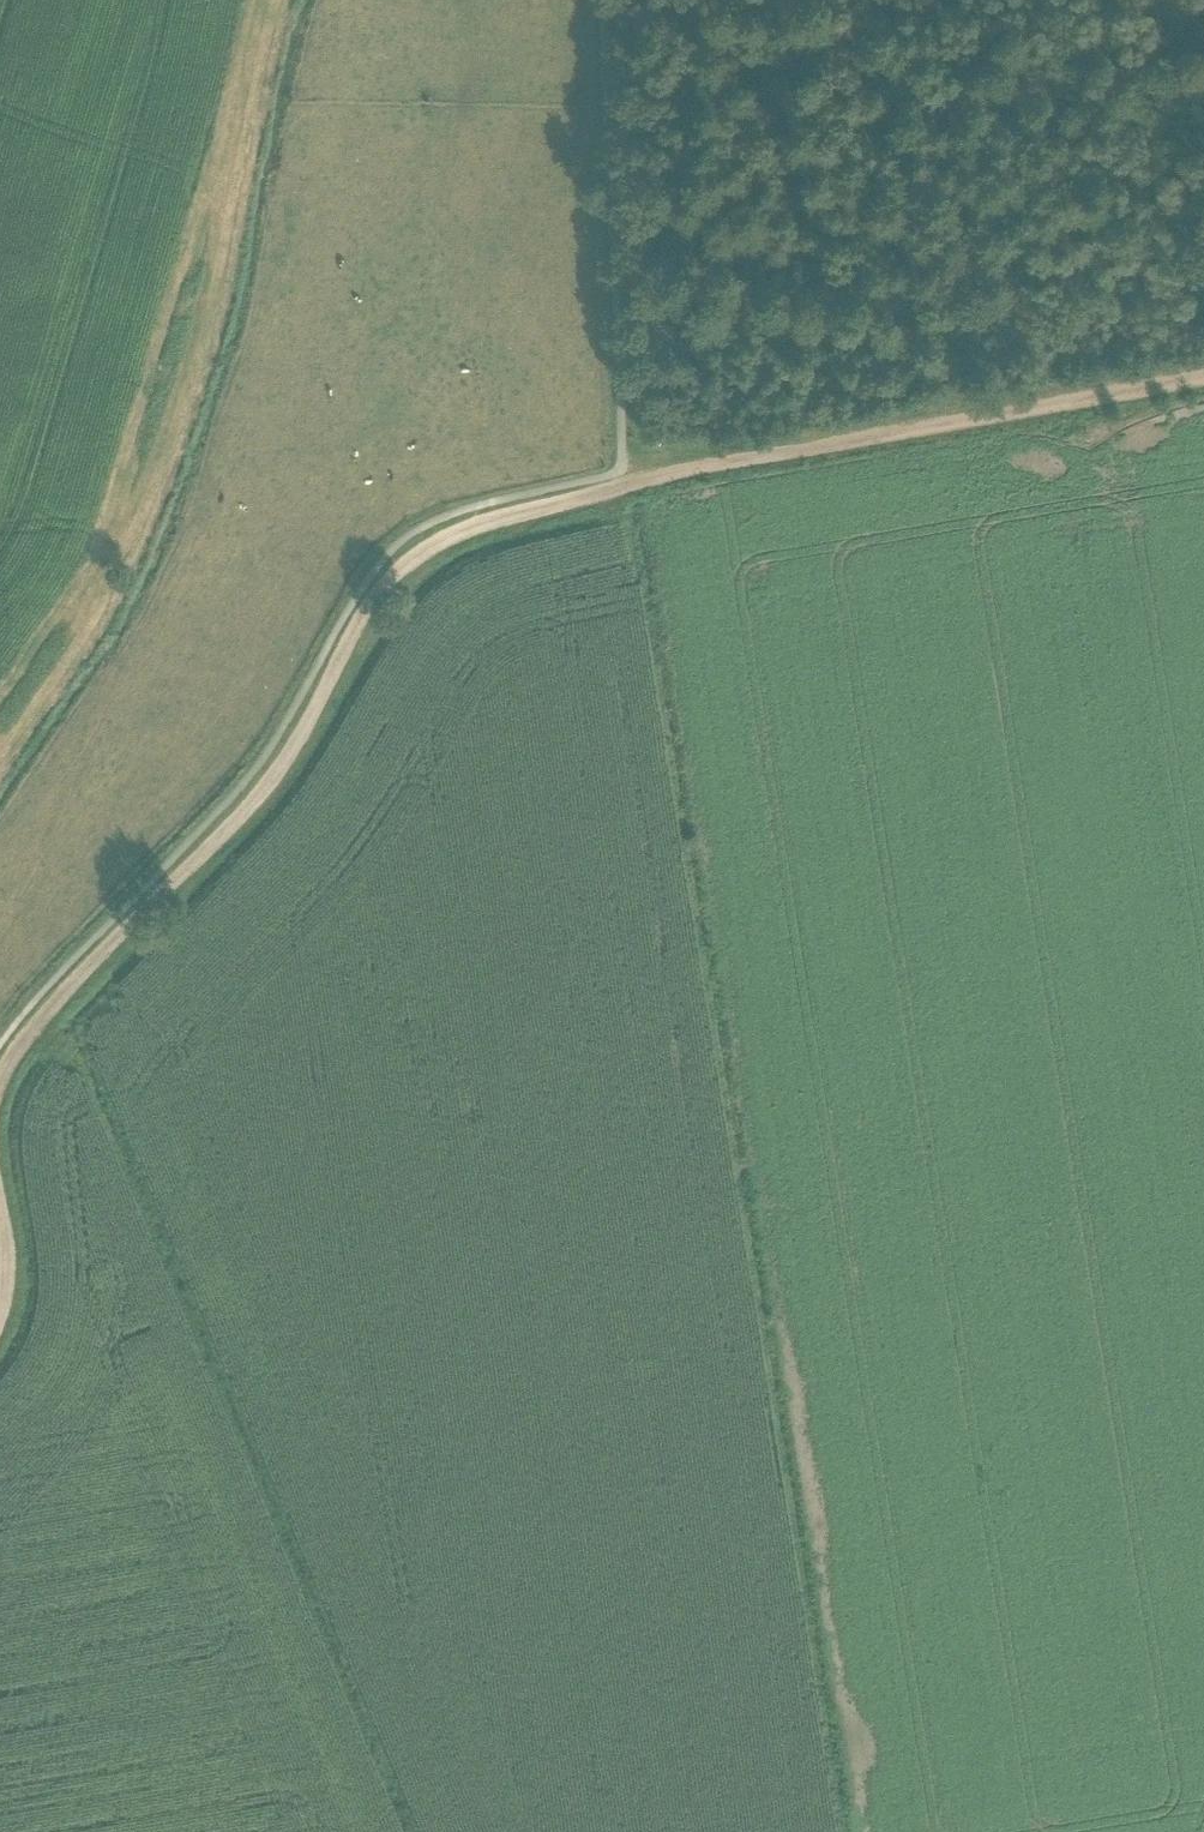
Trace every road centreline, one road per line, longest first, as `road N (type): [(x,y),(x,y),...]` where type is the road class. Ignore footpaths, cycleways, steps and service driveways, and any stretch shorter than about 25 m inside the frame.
road 1 (track): [(1203,377),(626,486),(446,543),(387,591),(256,795),(32,1029),(0,1081)]

